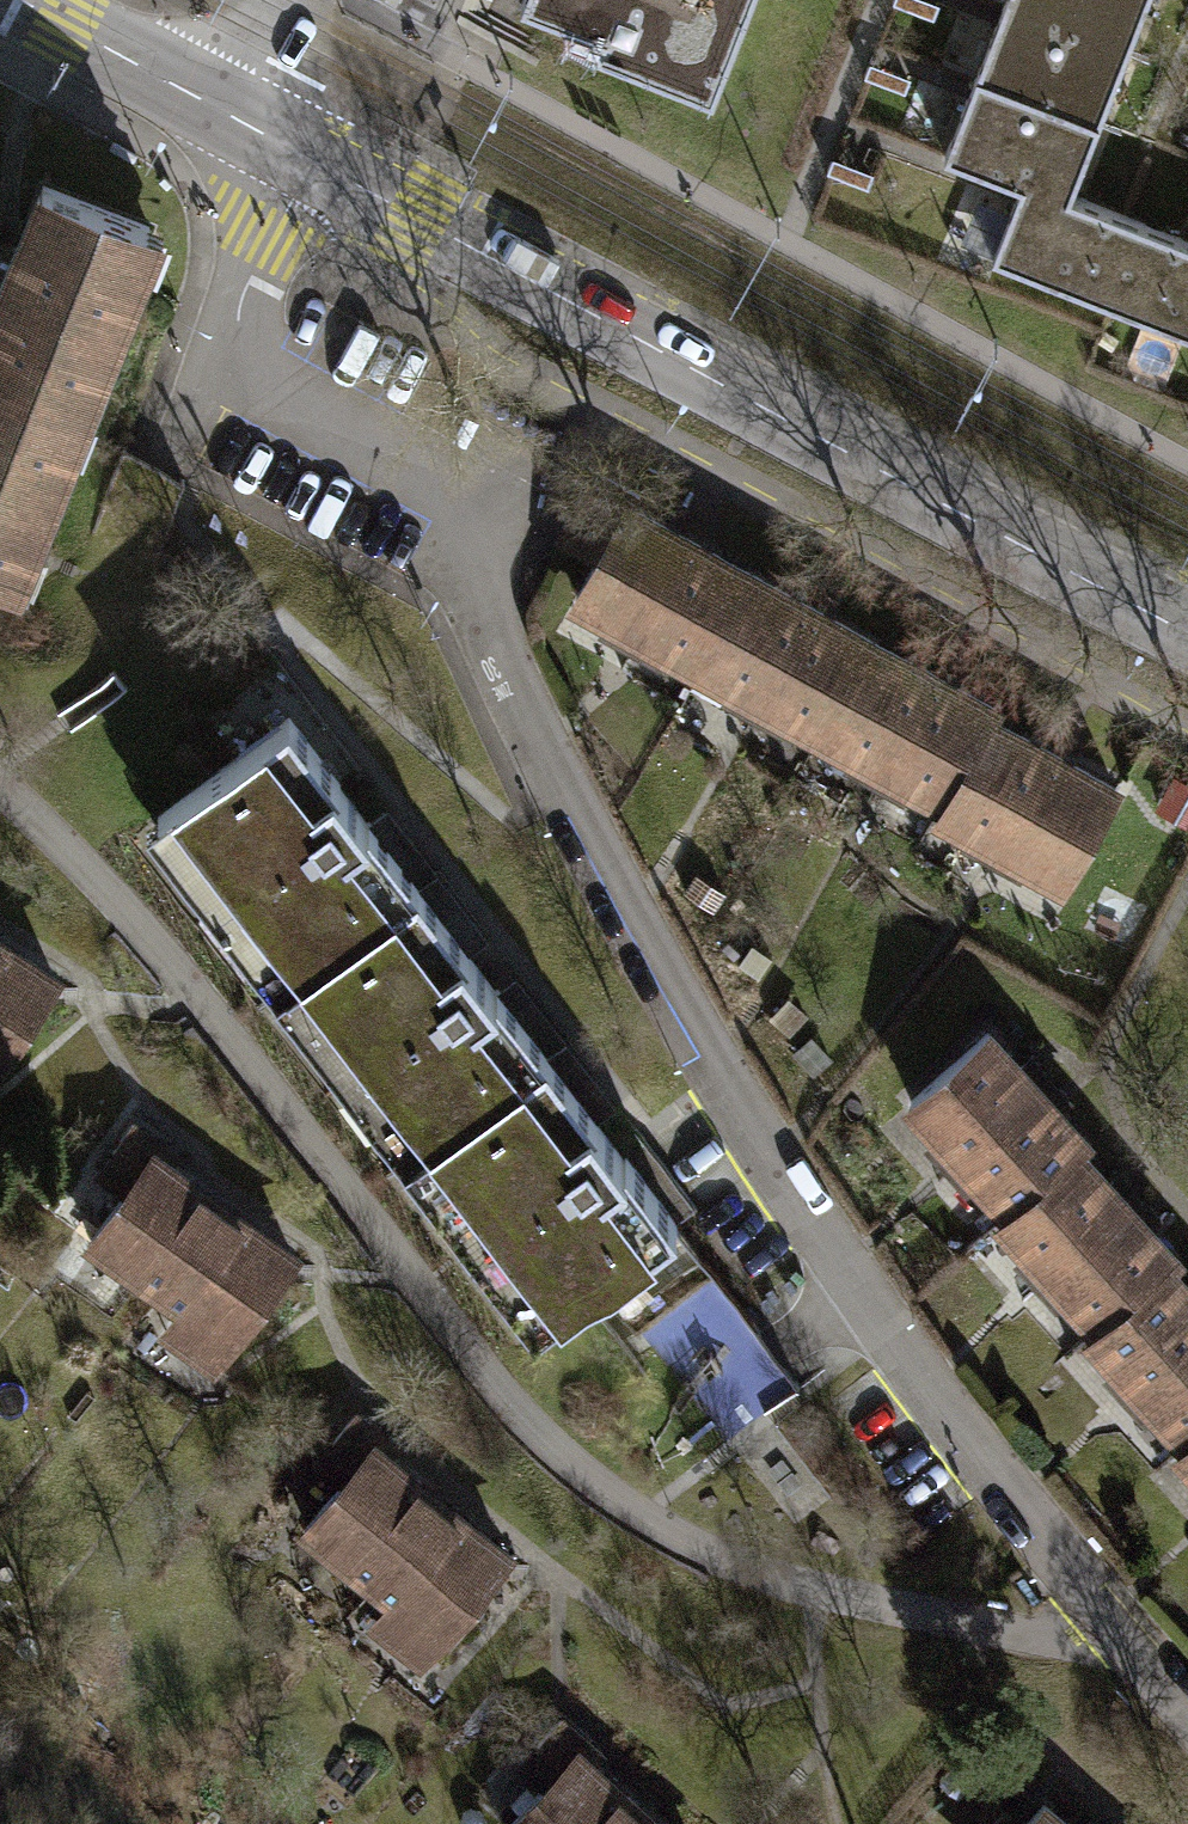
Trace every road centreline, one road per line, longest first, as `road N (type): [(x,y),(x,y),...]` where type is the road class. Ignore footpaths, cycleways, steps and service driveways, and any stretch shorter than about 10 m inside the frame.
road 1 (residential): [(1187,1714),(988,1475),(795,1218),(585,861),(486,649),(460,509),(238,384),(235,326),(256,138)]
road 2 (tertiary): [(256,138),(1187,640)]
road 3 (tertiary): [(21,0),(256,138)]
road 4 (residential): [(300,0),(274,56),(256,138)]

